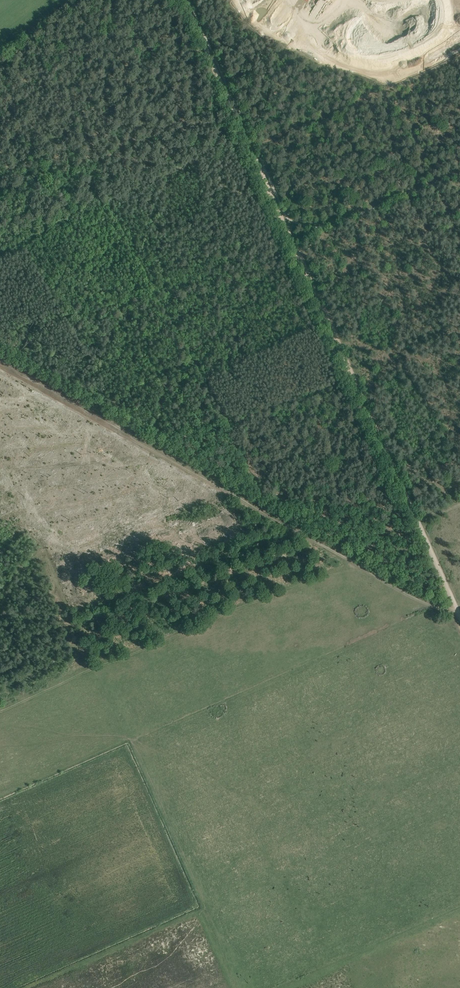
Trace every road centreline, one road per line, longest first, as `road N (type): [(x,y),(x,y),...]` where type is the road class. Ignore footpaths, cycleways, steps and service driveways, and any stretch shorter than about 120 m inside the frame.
road 1 (track): [(459,612),(283,218)]
road 2 (track): [(0,364),(319,542)]
road 3 (track): [(283,218),(185,0)]
road 4 (track): [(319,542),(436,608),(459,612)]

